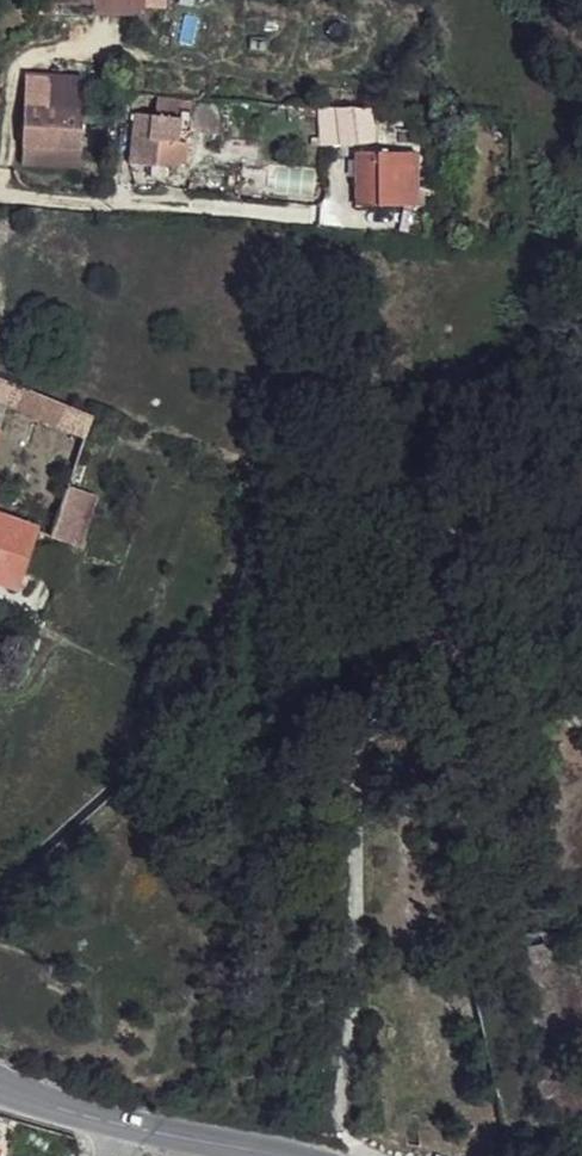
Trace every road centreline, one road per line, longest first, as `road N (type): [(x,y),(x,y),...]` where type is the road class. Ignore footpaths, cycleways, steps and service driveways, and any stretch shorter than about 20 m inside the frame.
road 1 (tertiary): [(112,1119),(274,1155)]

